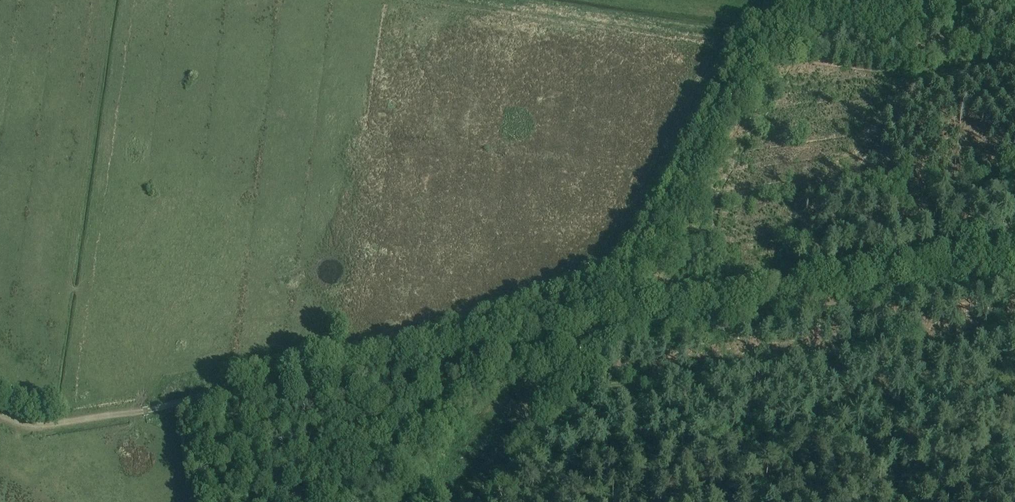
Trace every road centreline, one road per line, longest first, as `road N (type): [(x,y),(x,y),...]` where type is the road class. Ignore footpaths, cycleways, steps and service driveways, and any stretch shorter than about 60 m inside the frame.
road 1 (track): [(588,340),(37,426),(0,416)]
road 2 (track): [(1014,275),(588,340)]

